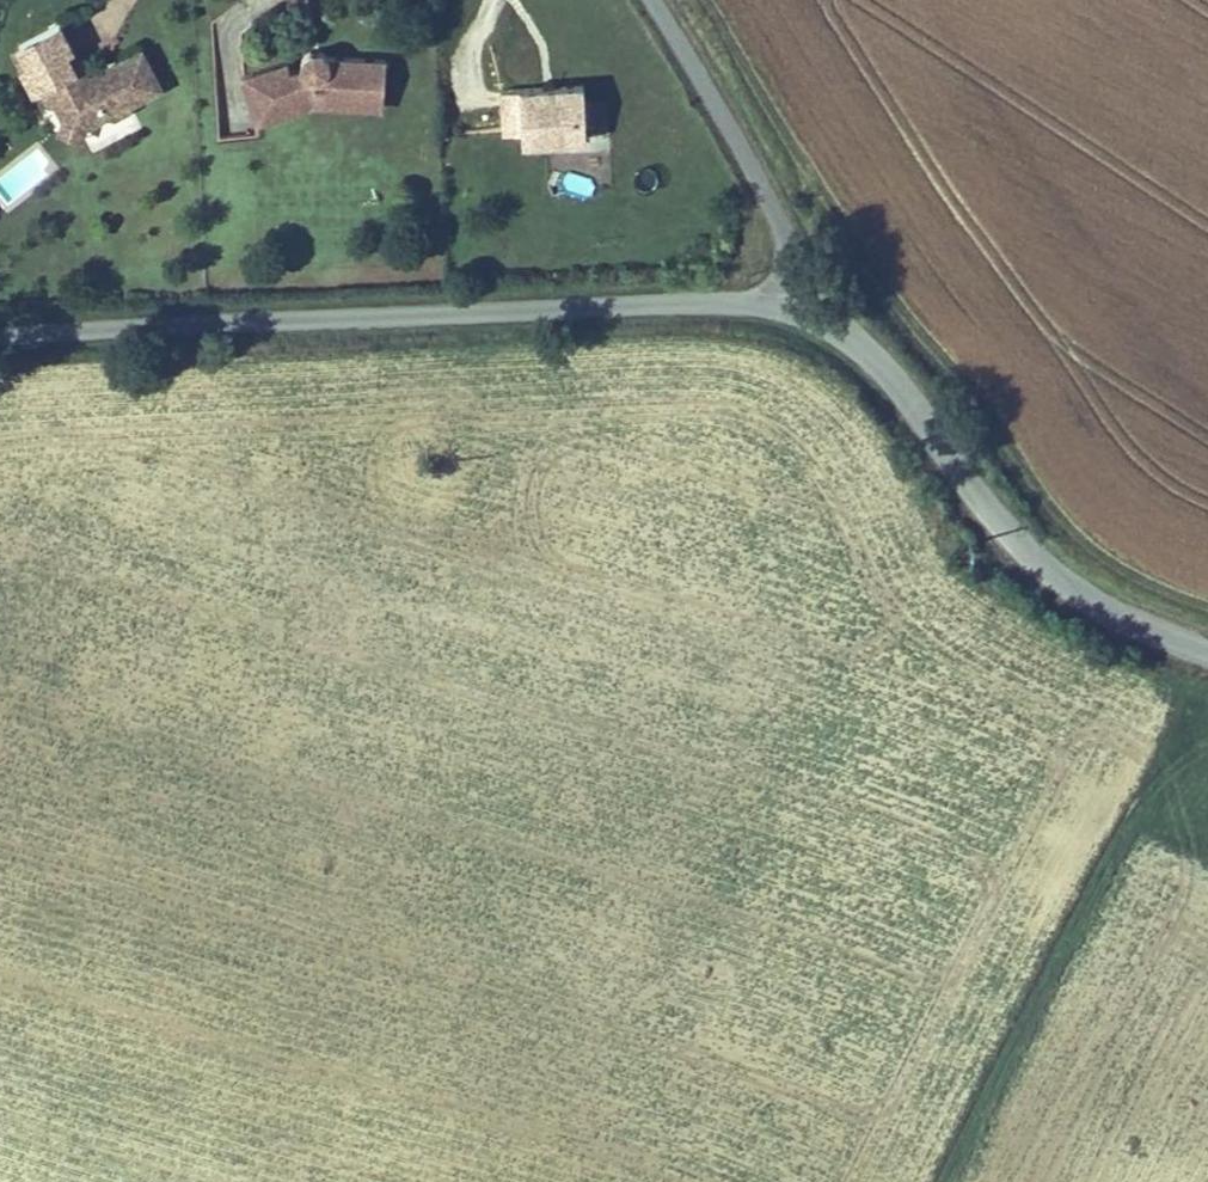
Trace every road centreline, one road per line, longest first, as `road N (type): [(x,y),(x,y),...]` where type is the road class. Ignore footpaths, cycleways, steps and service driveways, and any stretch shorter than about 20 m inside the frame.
road 1 (unclassified): [(821,319),(720,302),(0,342)]
road 2 (unclassified): [(1207,656),(1112,620),(1065,591),(1022,553),(871,361),(821,319)]
road 3 (unclassified): [(821,319),(768,196),(653,0)]

